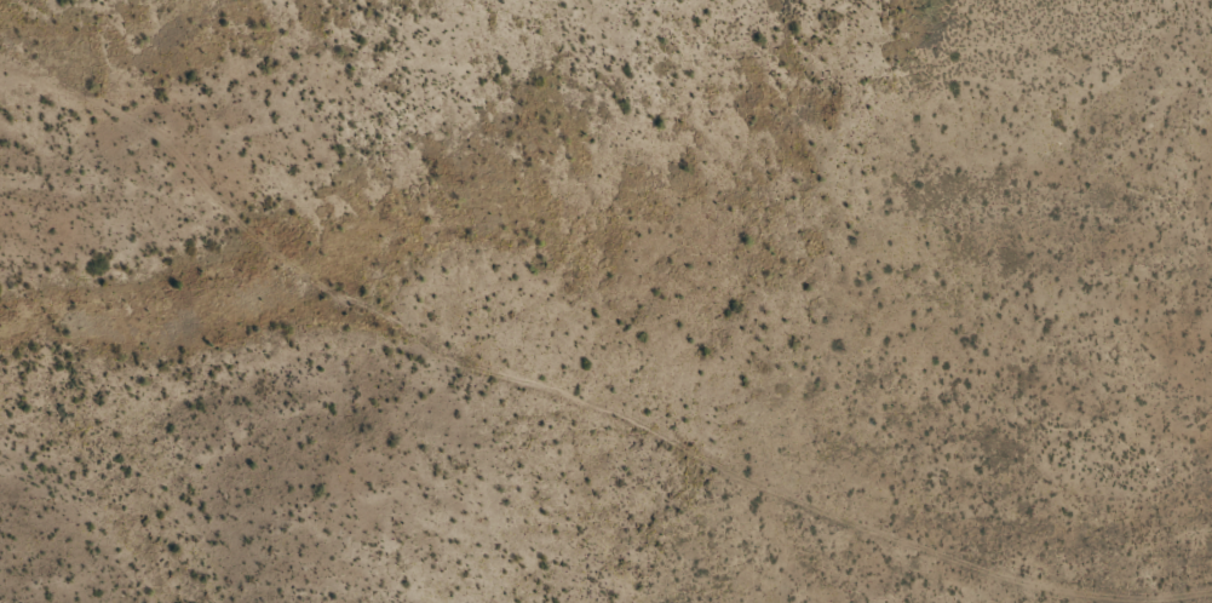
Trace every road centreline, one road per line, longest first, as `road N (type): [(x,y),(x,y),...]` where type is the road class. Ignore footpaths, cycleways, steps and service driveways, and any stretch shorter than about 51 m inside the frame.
road 1 (track): [(0,17),(328,270),(703,444),(1155,602)]

